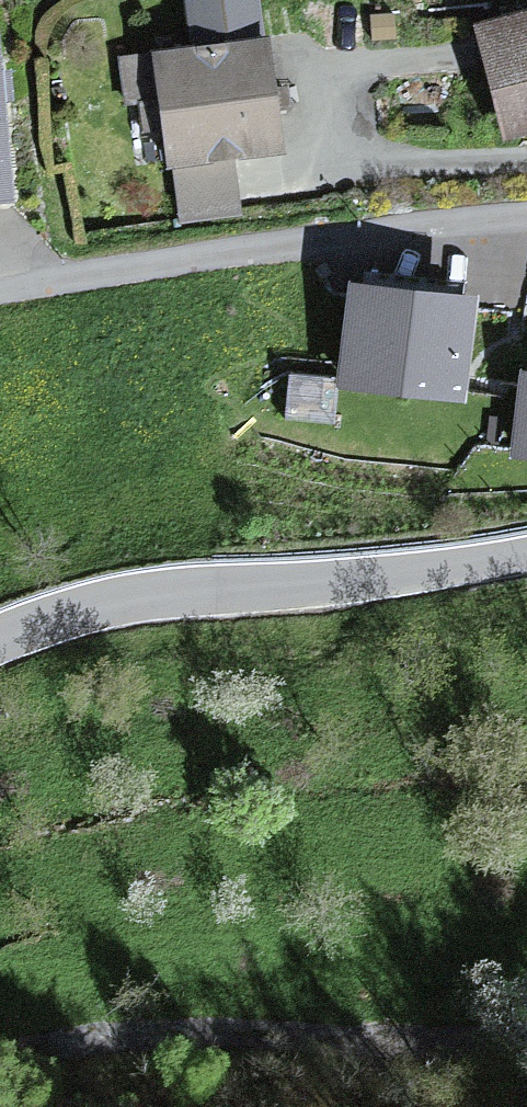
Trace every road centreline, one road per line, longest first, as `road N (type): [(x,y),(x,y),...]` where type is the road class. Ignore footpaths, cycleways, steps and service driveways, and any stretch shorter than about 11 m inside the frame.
road 1 (tertiary): [(526,554),(400,576),(130,600),(0,640)]
road 2 (residential): [(526,214),(0,291)]
road 3 (track): [(0,1049),(119,1029),(485,1040),(526,1033)]

